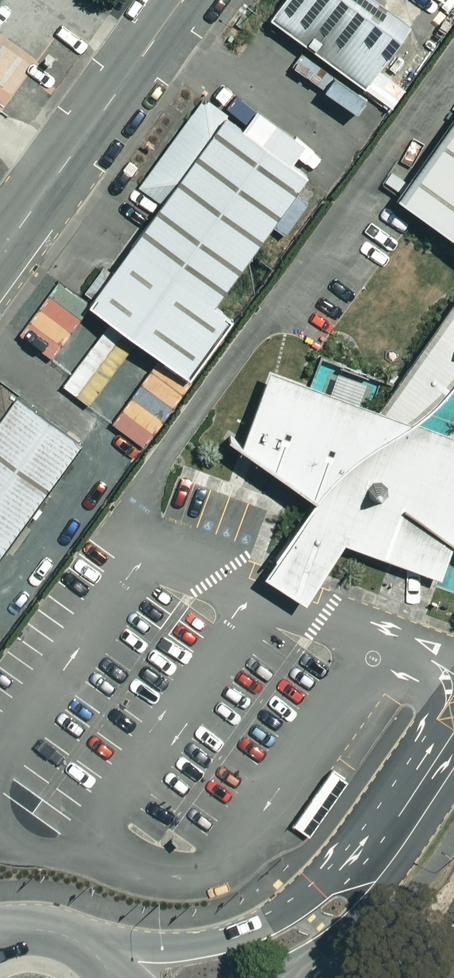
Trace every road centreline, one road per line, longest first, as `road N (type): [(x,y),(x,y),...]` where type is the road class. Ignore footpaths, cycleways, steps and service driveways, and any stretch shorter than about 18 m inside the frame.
road 1 (unclassified): [(91,948),(189,947),(281,915),(453,746)]
road 2 (tertiary): [(0,253),(181,0)]
road 3 (unclassified): [(453,750),(333,937),(298,965)]

